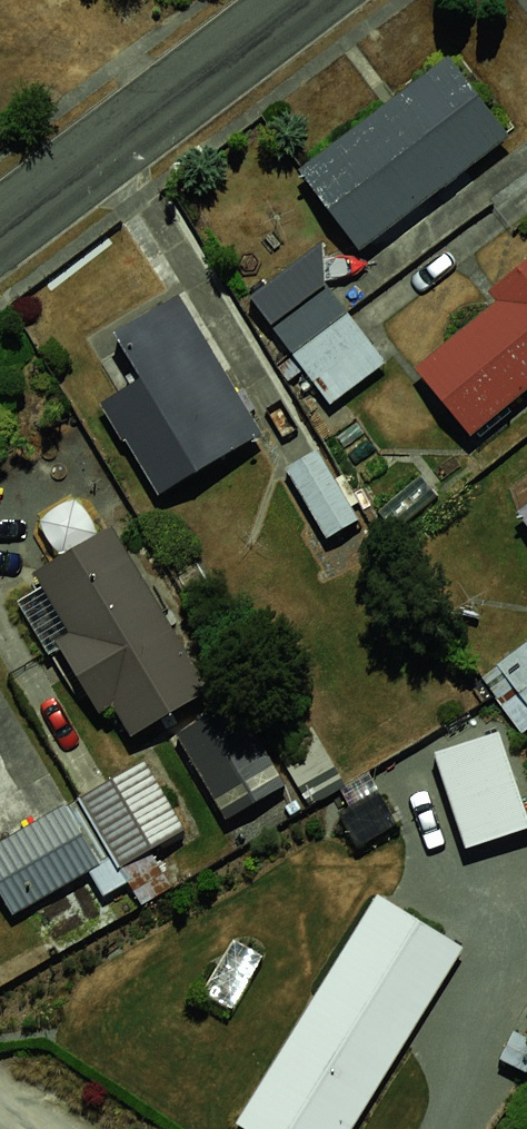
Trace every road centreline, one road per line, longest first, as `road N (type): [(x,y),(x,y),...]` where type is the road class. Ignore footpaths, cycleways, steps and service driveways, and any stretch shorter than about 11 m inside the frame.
road 1 (residential): [(0,224),(317,0)]

